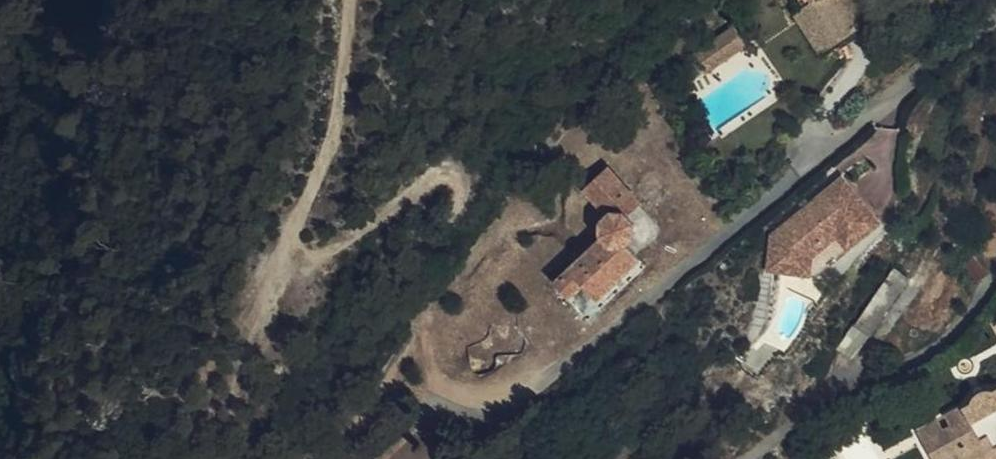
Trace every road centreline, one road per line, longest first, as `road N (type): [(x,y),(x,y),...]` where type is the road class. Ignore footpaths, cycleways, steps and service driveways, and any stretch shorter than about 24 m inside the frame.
road 1 (residential): [(995,18),(794,171),(543,379),(510,398),(470,400),(438,391)]
road 2 (track): [(438,391),(427,366),(418,273),(460,198),(457,174),(437,177),(332,247),(288,254),(335,126),(351,0)]
road 3 (track): [(288,254),(238,400)]
road 4 (track): [(427,366),(384,392),(317,458)]

